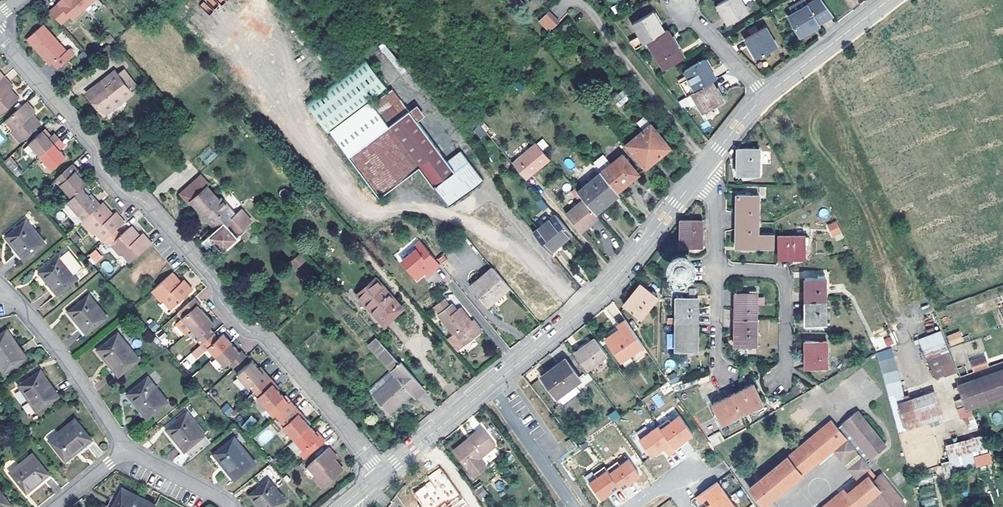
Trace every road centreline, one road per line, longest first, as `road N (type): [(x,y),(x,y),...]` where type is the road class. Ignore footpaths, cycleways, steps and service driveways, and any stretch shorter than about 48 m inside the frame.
road 1 (residential): [(381,474),(264,337),(244,329),(216,282),(145,202),(124,194),(100,167),(94,144),(0,37)]
road 2 (residential): [(489,388),(605,294),(703,171)]
road 3 (residential): [(127,449),(69,363),(0,293)]
road 4 (residential): [(716,273),(783,281),(787,365),(780,387)]
road 5 (residential): [(765,95),(888,0)]
road 6 (residential): [(489,388),(573,506)]
road 7 (residential): [(381,474),(489,388)]
road 8 (residential): [(765,95),(679,4),(685,0)]

